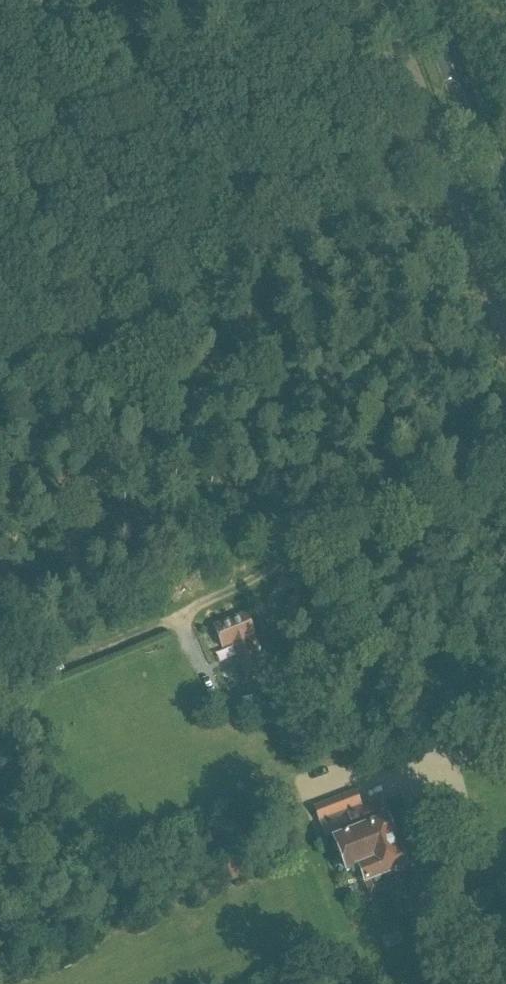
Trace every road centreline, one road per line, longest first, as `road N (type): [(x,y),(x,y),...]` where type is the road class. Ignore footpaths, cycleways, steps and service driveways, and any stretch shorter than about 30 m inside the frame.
road 1 (unclassified): [(505,327),(373,0)]
road 2 (primary): [(505,203),(425,0)]

